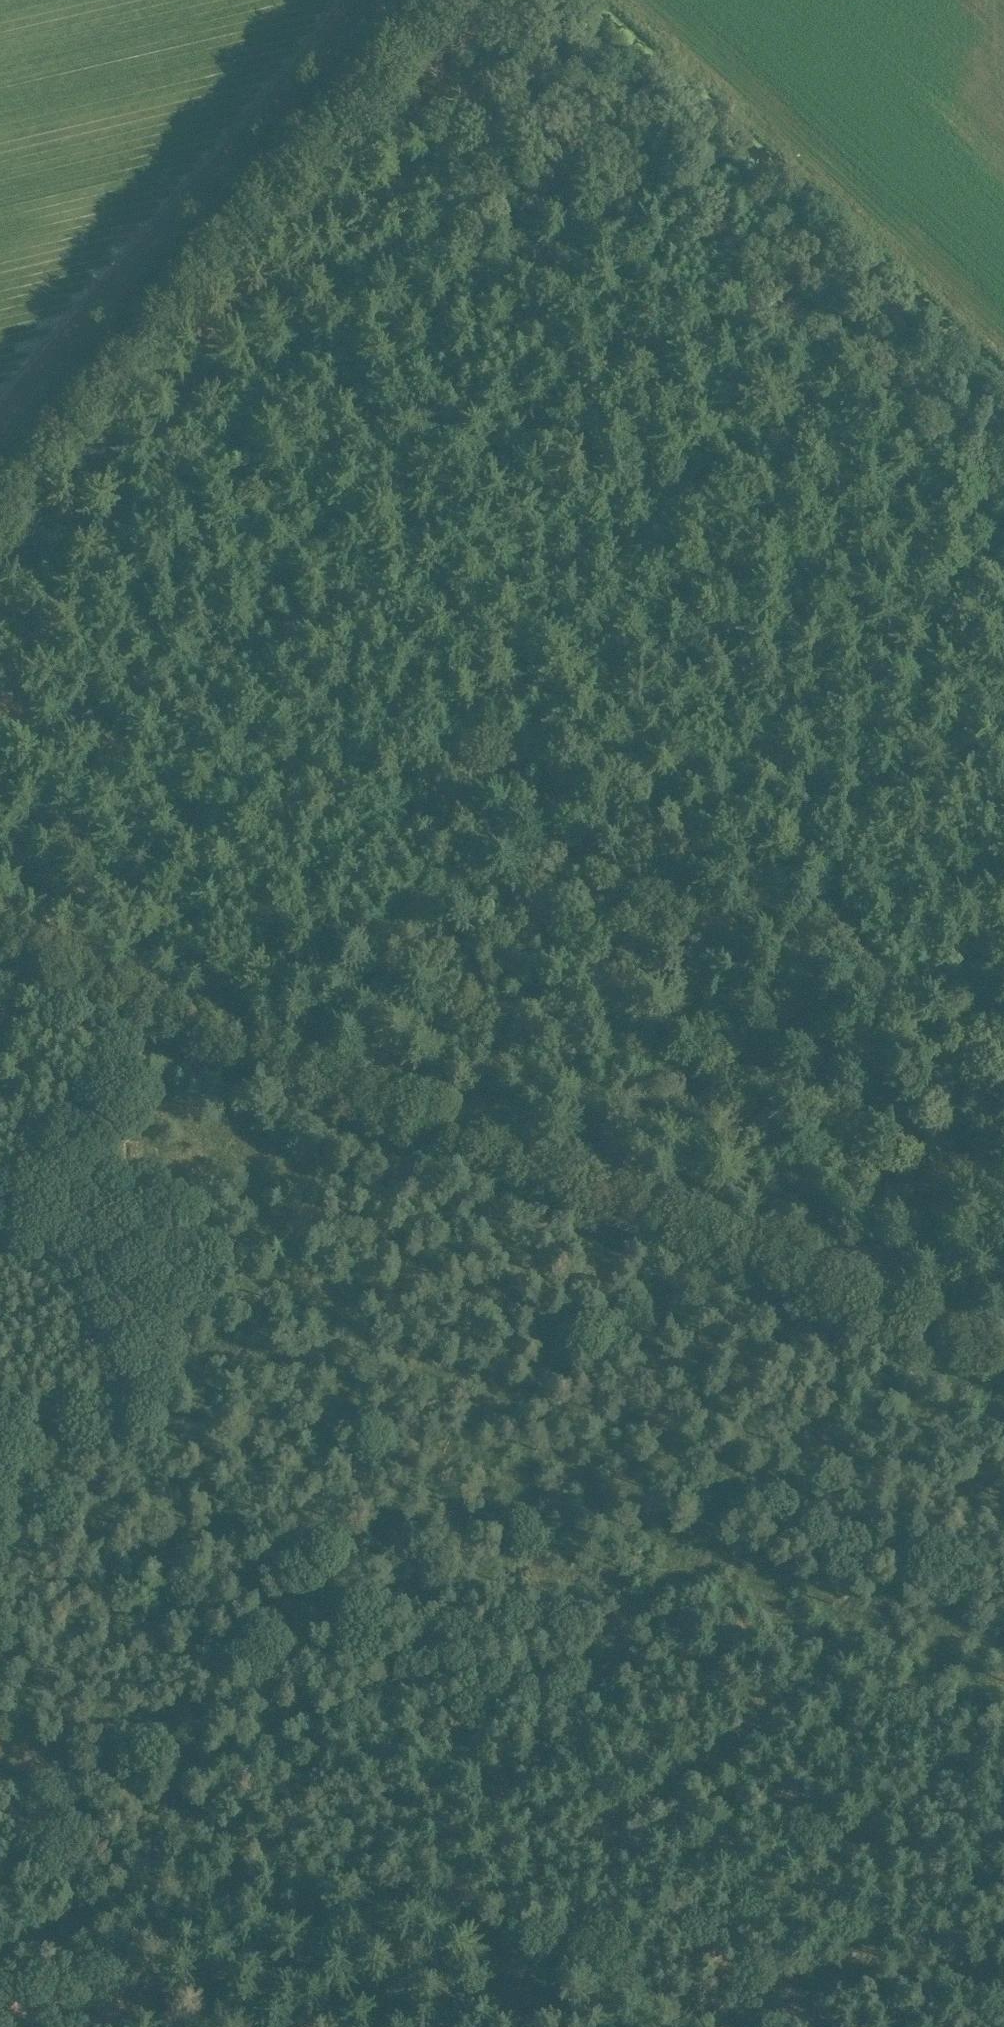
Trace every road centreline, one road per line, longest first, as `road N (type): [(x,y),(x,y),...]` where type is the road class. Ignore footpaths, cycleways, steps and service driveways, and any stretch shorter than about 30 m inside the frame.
road 1 (track): [(712,2026),(0,1740)]
road 2 (track): [(0,487),(421,0)]

